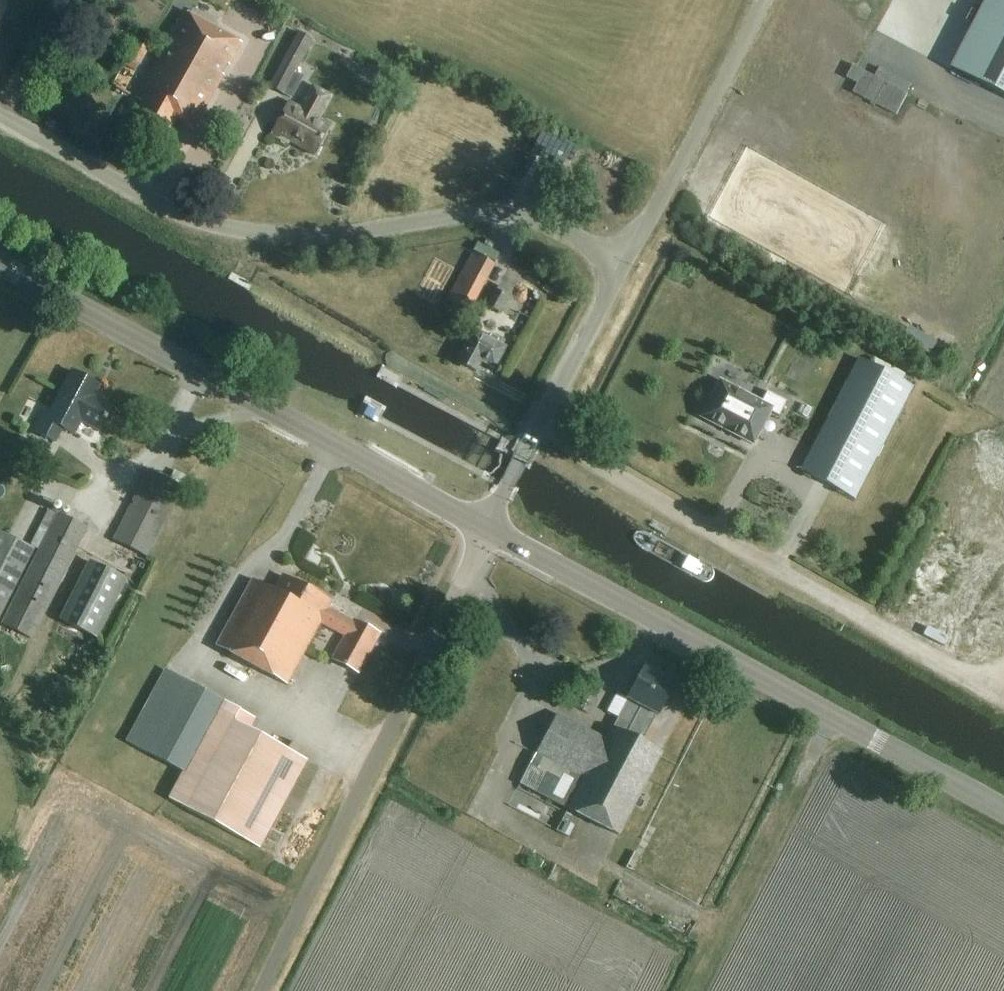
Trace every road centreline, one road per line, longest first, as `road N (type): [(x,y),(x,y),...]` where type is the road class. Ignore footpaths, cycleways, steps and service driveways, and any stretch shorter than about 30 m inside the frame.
road 1 (unclassified): [(623,264),(553,225),(509,214),(299,238),(238,234),(148,198),(0,115)]
road 2 (secondary): [(1003,810),(486,531)]
road 3 (secondary): [(486,531),(0,265)]
road 4 (track): [(537,429),(1003,699)]
road 5 (track): [(457,592),(261,990)]
road 6 (unclassified): [(486,531),(623,264)]
road 7 (unclassified): [(623,264),(763,0)]

